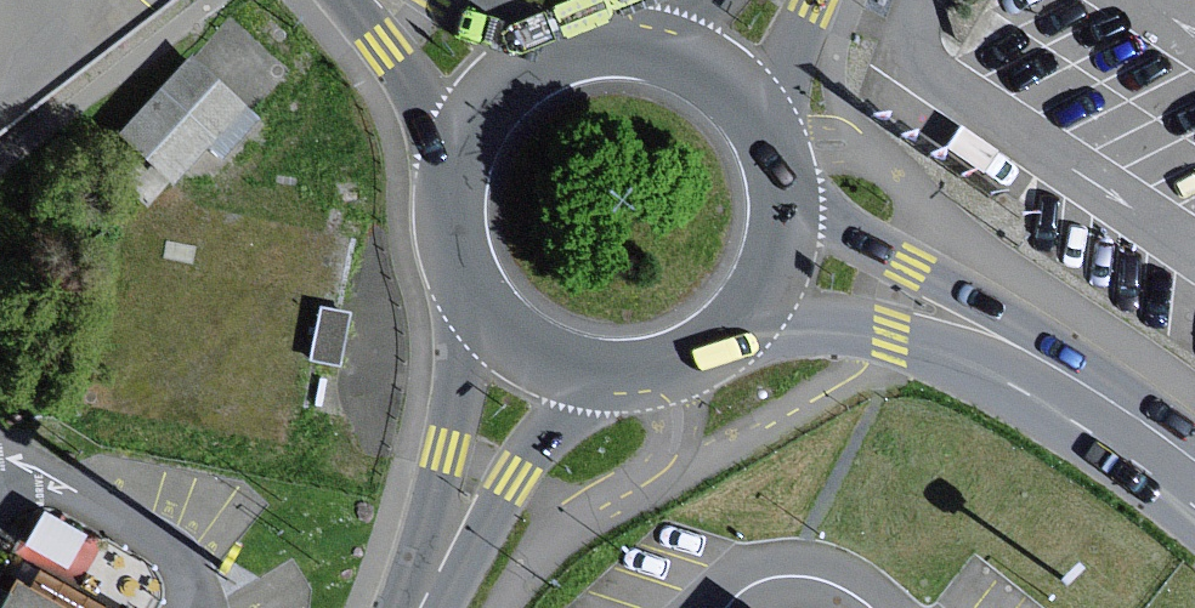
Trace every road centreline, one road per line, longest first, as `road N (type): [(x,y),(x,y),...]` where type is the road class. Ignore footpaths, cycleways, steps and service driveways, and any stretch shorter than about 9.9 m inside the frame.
road 1 (tertiary): [(1097,387),(1005,317),(792,198)]
road 2 (tertiary): [(758,316),(878,327),(1097,387)]
road 3 (tertiary): [(468,290),(456,526)]
road 4 (tertiary): [(355,0),(450,194)]
road 5 (tertiary): [(456,526),(599,383)]
road 6 (tertiary): [(563,52),(519,76),(483,111),(450,194)]
road 7 (tertiary): [(599,383),(671,377),(733,342),(758,316)]
road 8 (tertiary): [(468,290),(522,353),(599,383)]
road 9 (tertiary): [(774,137),(747,98),(711,68),(667,49)]
road 10 (tertiary): [(774,137),(812,0)]
road 11 (tertiary): [(563,52),(444,0)]
road 12 (tertiary): [(758,316),(786,260),(792,198)]
road 13 (tertiary): [(1097,387),(1194,462)]

